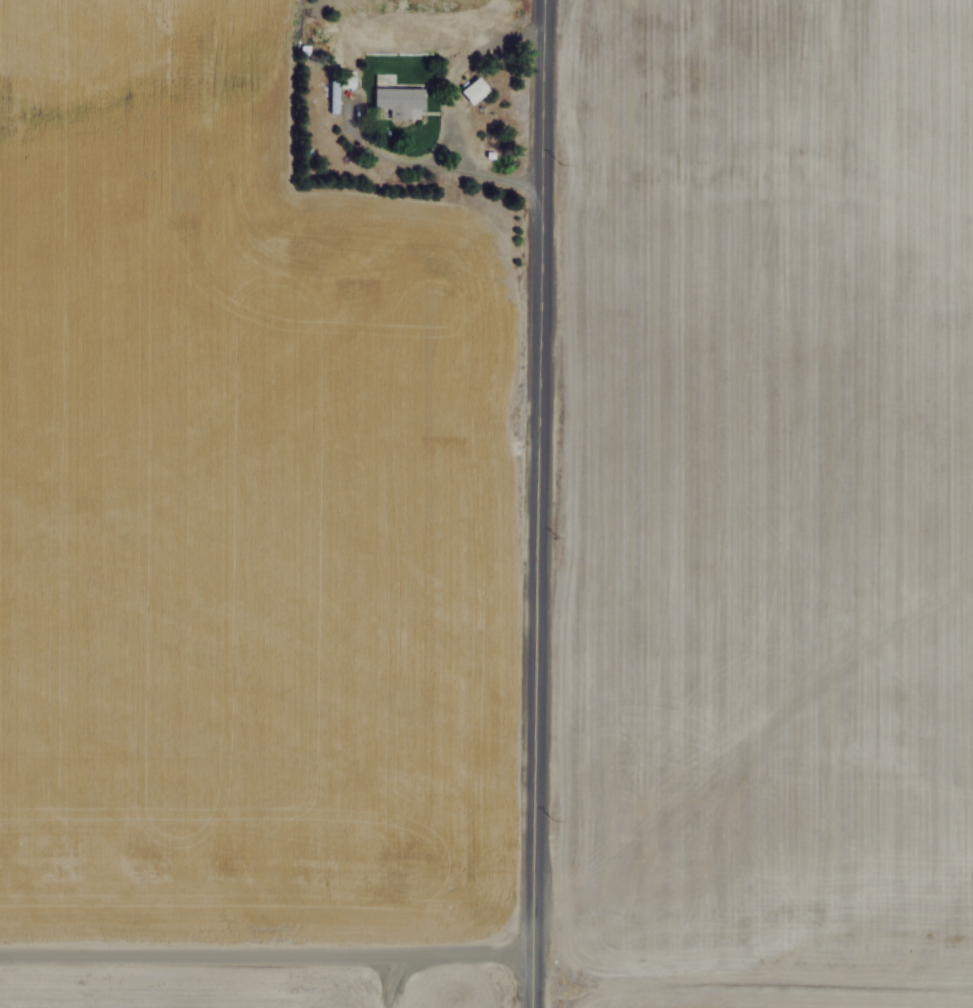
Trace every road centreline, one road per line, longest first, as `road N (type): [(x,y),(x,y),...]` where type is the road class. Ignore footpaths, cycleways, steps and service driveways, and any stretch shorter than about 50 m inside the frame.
road 1 (tertiary): [(529,1007),(542,0)]
road 2 (residential): [(530,946),(0,944)]

